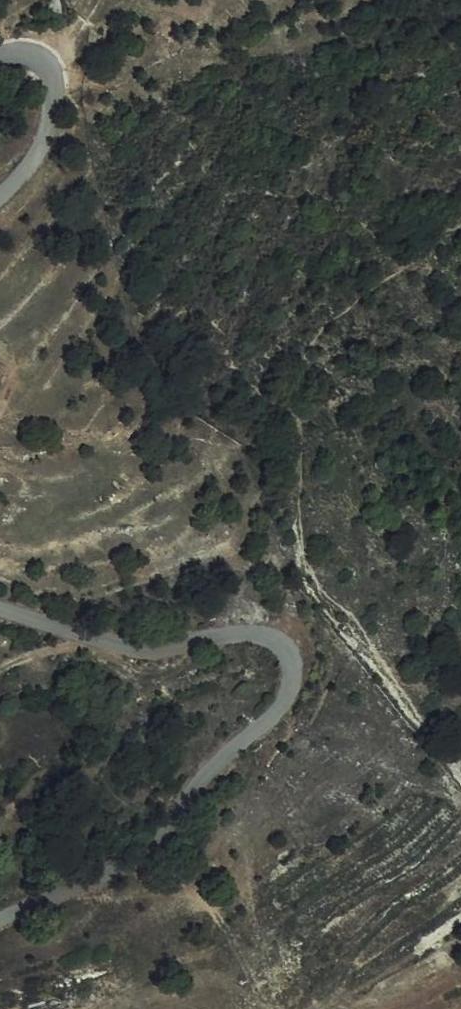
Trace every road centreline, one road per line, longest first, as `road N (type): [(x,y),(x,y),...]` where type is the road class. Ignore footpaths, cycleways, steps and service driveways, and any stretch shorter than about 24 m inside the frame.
road 1 (track): [(0,919),(115,869),(286,694),(298,670),(288,646),(261,631),(165,646),(112,644),(0,606)]
road 2 (track): [(0,197),(34,158),(52,105),(50,71)]

